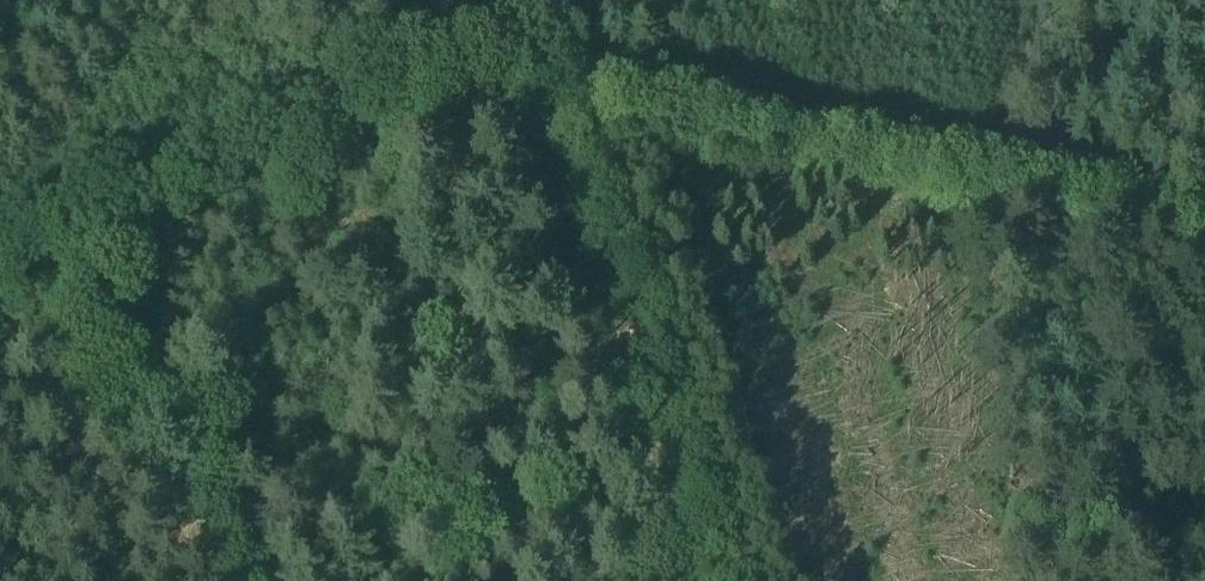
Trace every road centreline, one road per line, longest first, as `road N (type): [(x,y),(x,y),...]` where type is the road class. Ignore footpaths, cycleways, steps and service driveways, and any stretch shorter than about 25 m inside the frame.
road 1 (track): [(594,127),(651,125),(1204,246)]
road 2 (track): [(551,0),(738,580)]
road 3 (track): [(0,233),(535,0)]

